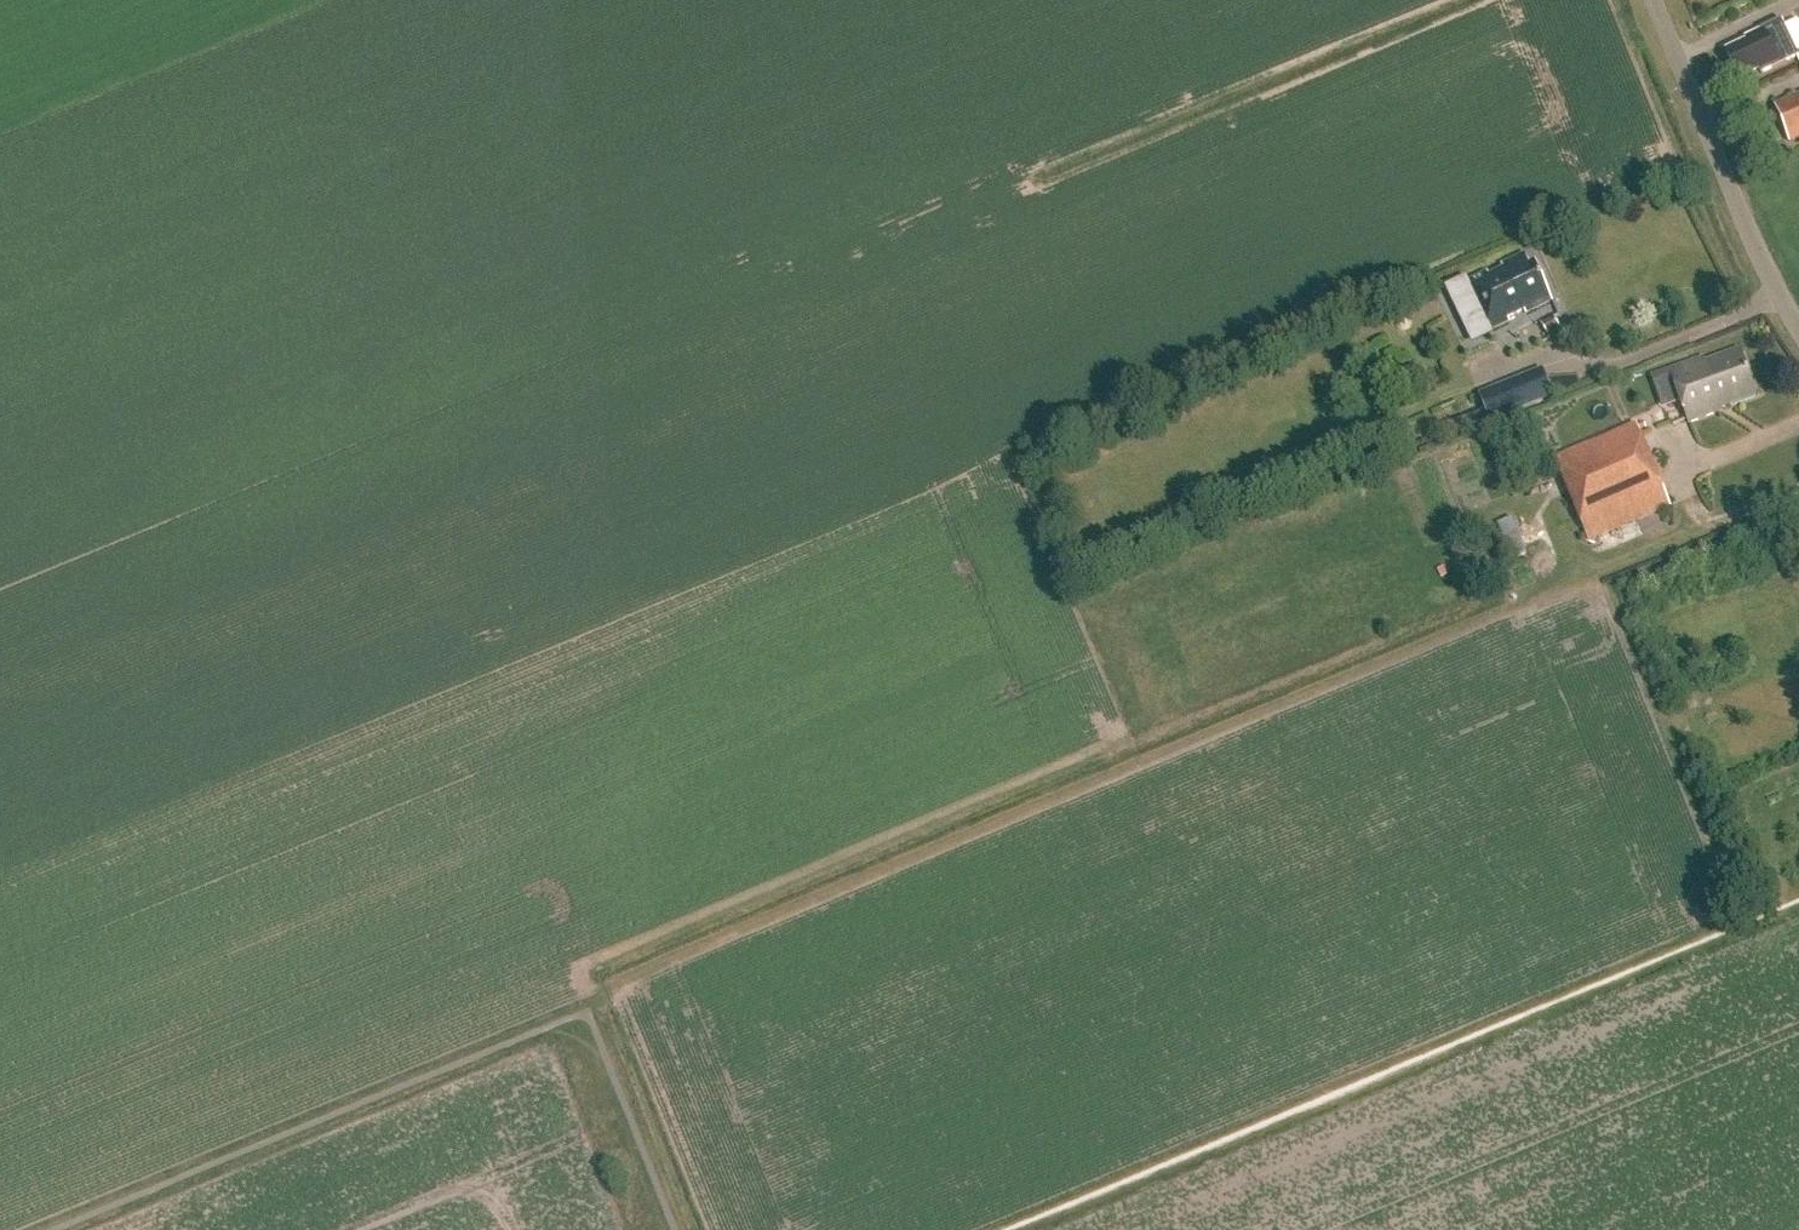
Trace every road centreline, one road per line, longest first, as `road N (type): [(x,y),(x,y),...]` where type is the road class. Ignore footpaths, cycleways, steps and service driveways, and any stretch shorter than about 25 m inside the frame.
road 1 (track): [(1798,900),(1006,1229)]
road 2 (residential): [(1798,329),(1760,256),(1657,0)]

